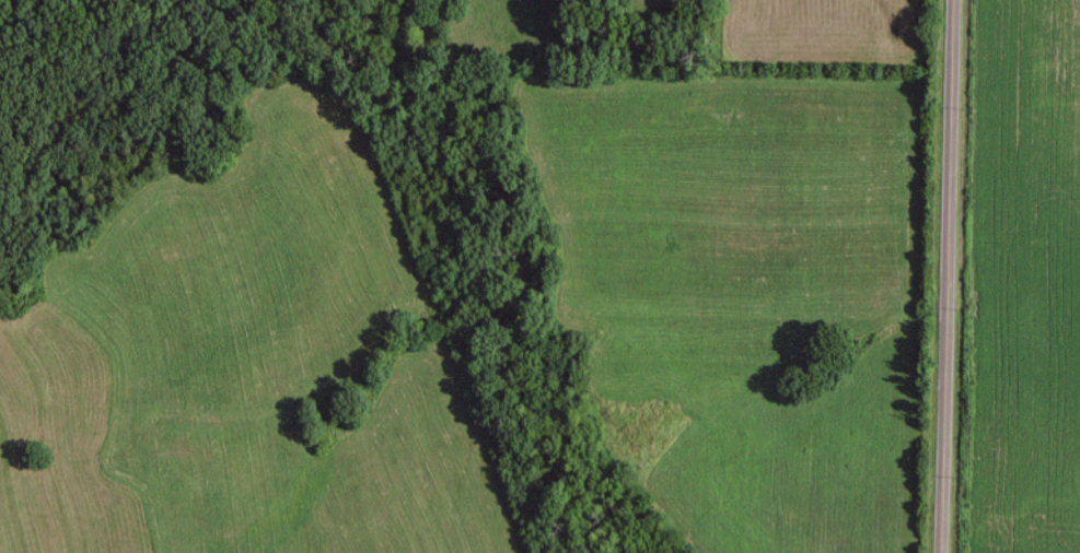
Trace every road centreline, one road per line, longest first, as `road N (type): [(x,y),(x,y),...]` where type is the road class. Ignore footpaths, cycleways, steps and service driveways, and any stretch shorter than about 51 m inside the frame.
road 1 (secondary): [(948,552),(955,0)]

